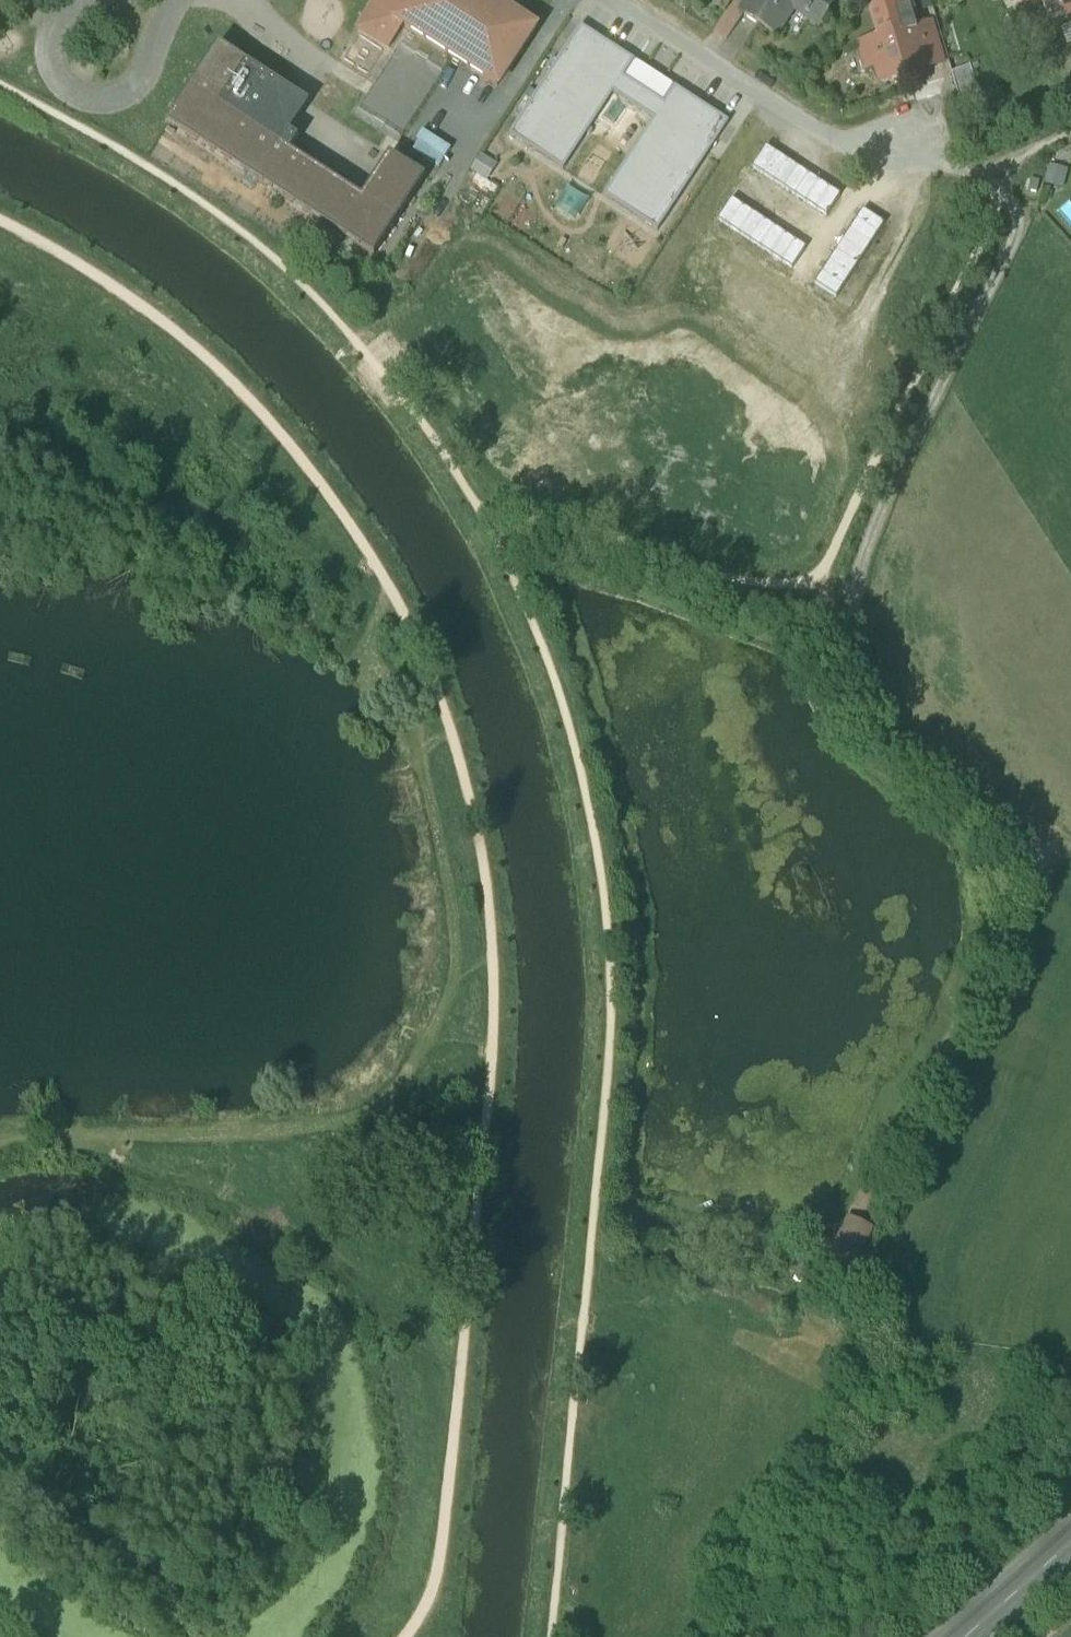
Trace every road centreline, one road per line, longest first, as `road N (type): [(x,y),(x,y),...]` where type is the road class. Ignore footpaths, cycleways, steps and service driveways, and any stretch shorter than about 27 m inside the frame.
road 1 (track): [(858,620),(887,725),(904,747),(1038,844),(1042,880),(1036,904),(860,1198)]
road 2 (residential): [(612,0),(820,133),(867,146),(902,144)]
road 3 (primary): [(961,1636),(1070,1537)]

